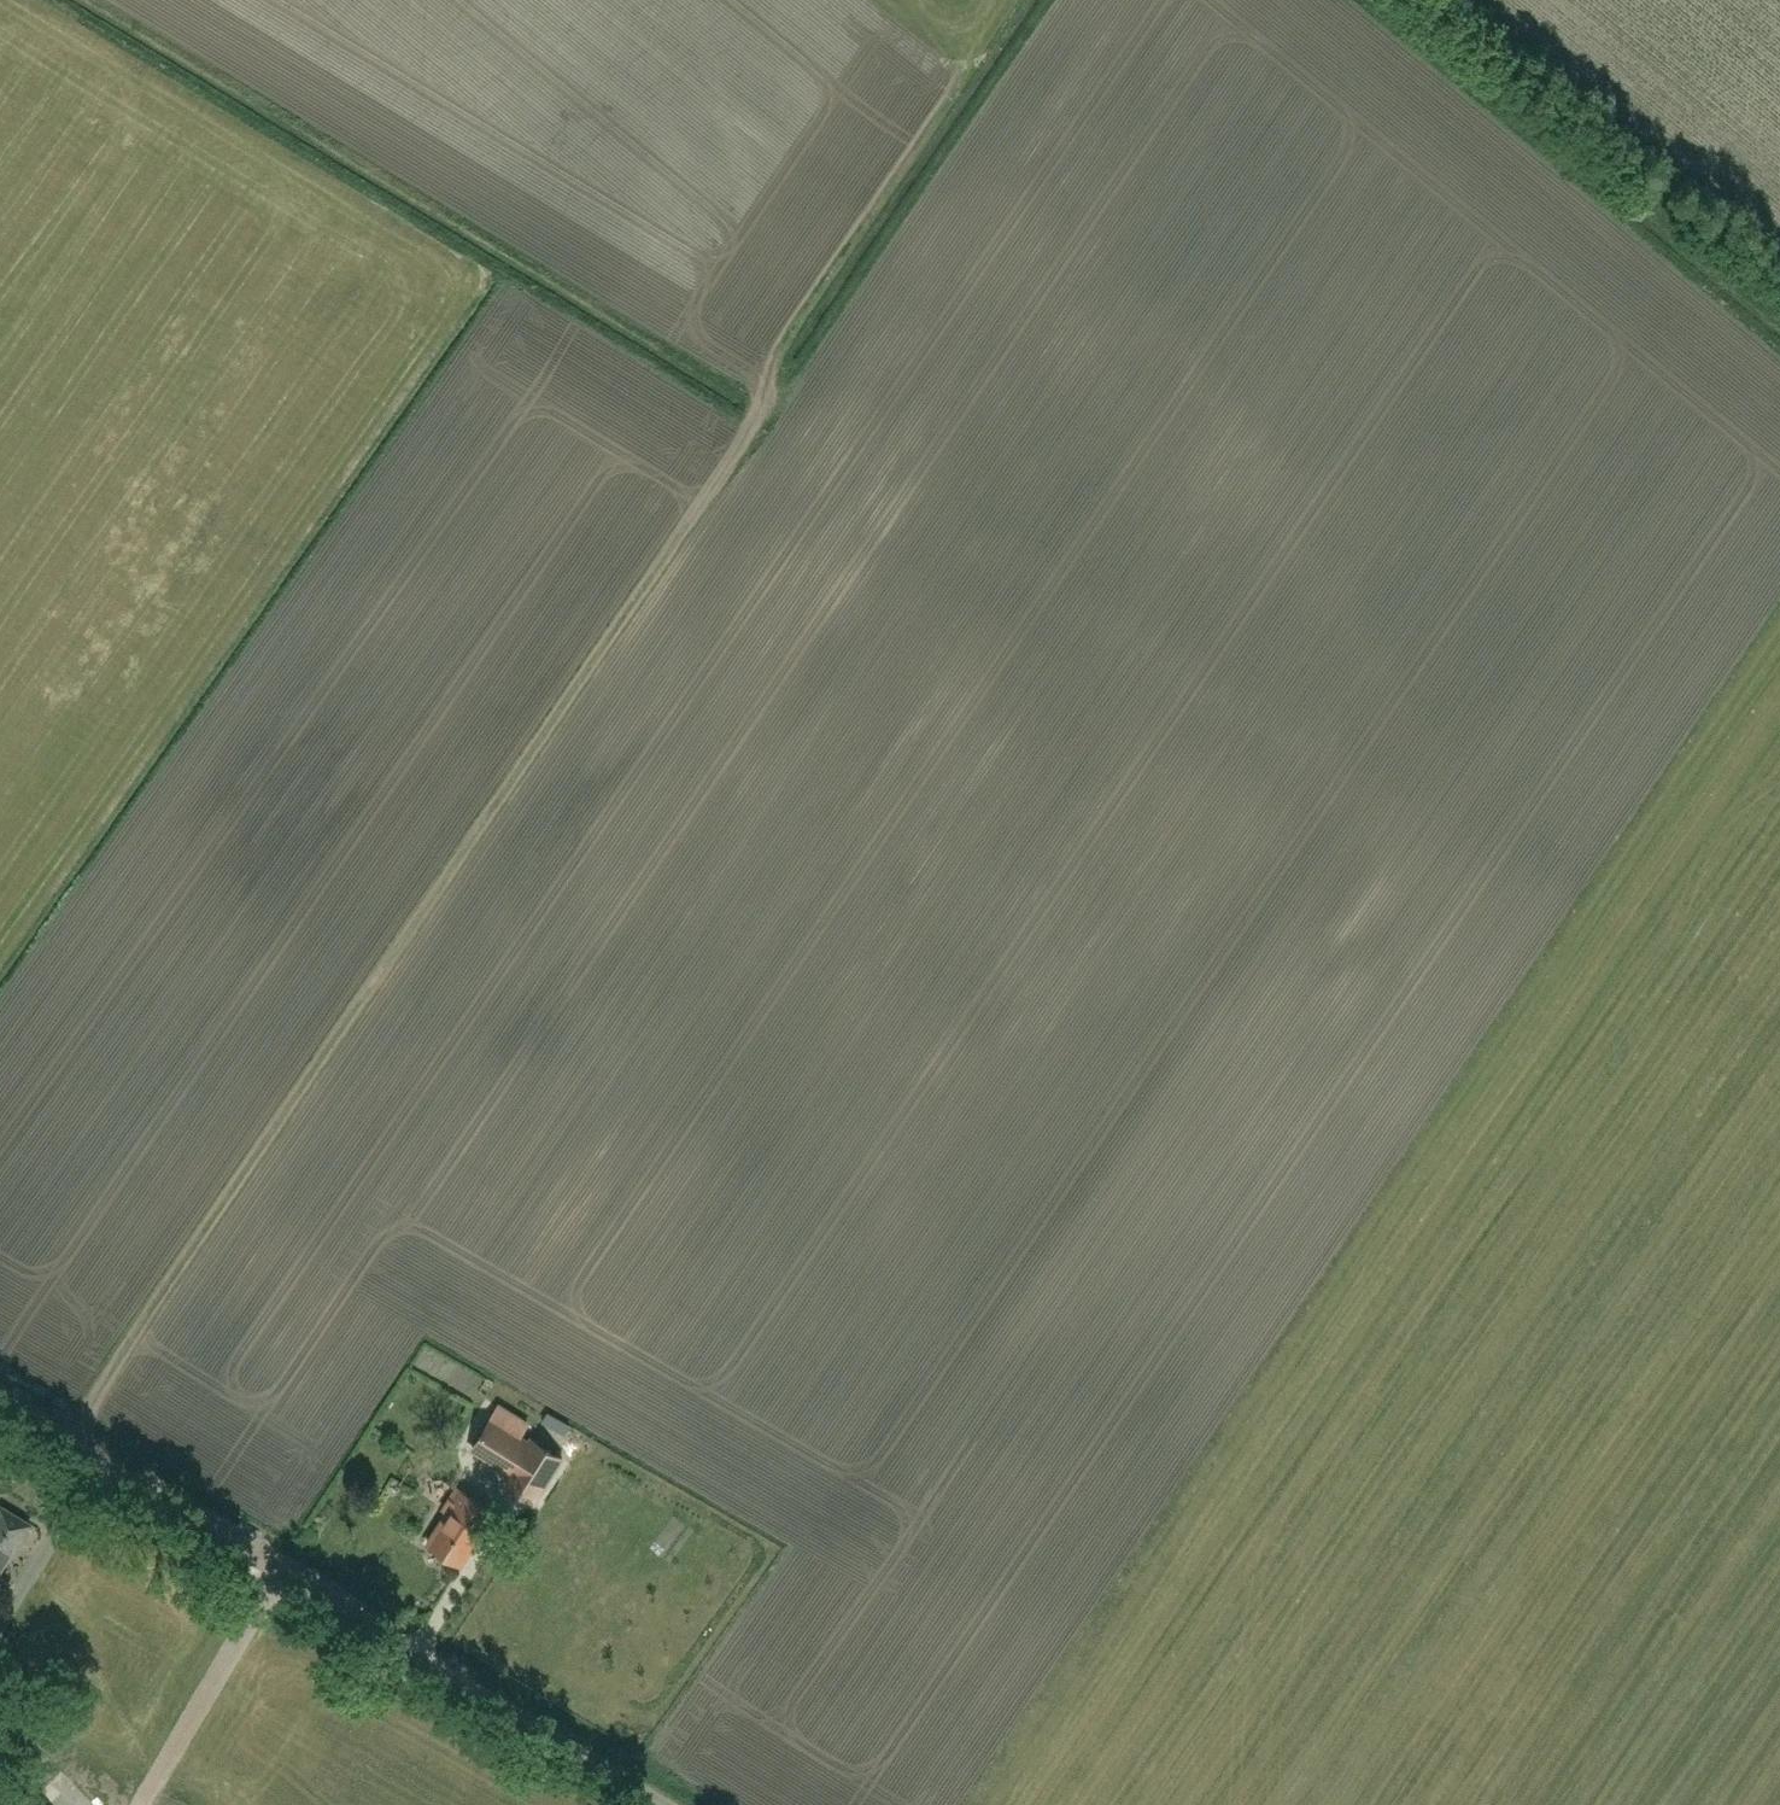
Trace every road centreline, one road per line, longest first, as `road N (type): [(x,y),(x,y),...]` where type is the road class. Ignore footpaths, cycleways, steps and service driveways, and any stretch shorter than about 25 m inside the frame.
road 1 (track): [(59,1454),(744,434),(777,332),(1009,0)]
road 2 (unclassified): [(638,1804),(0,1418)]

